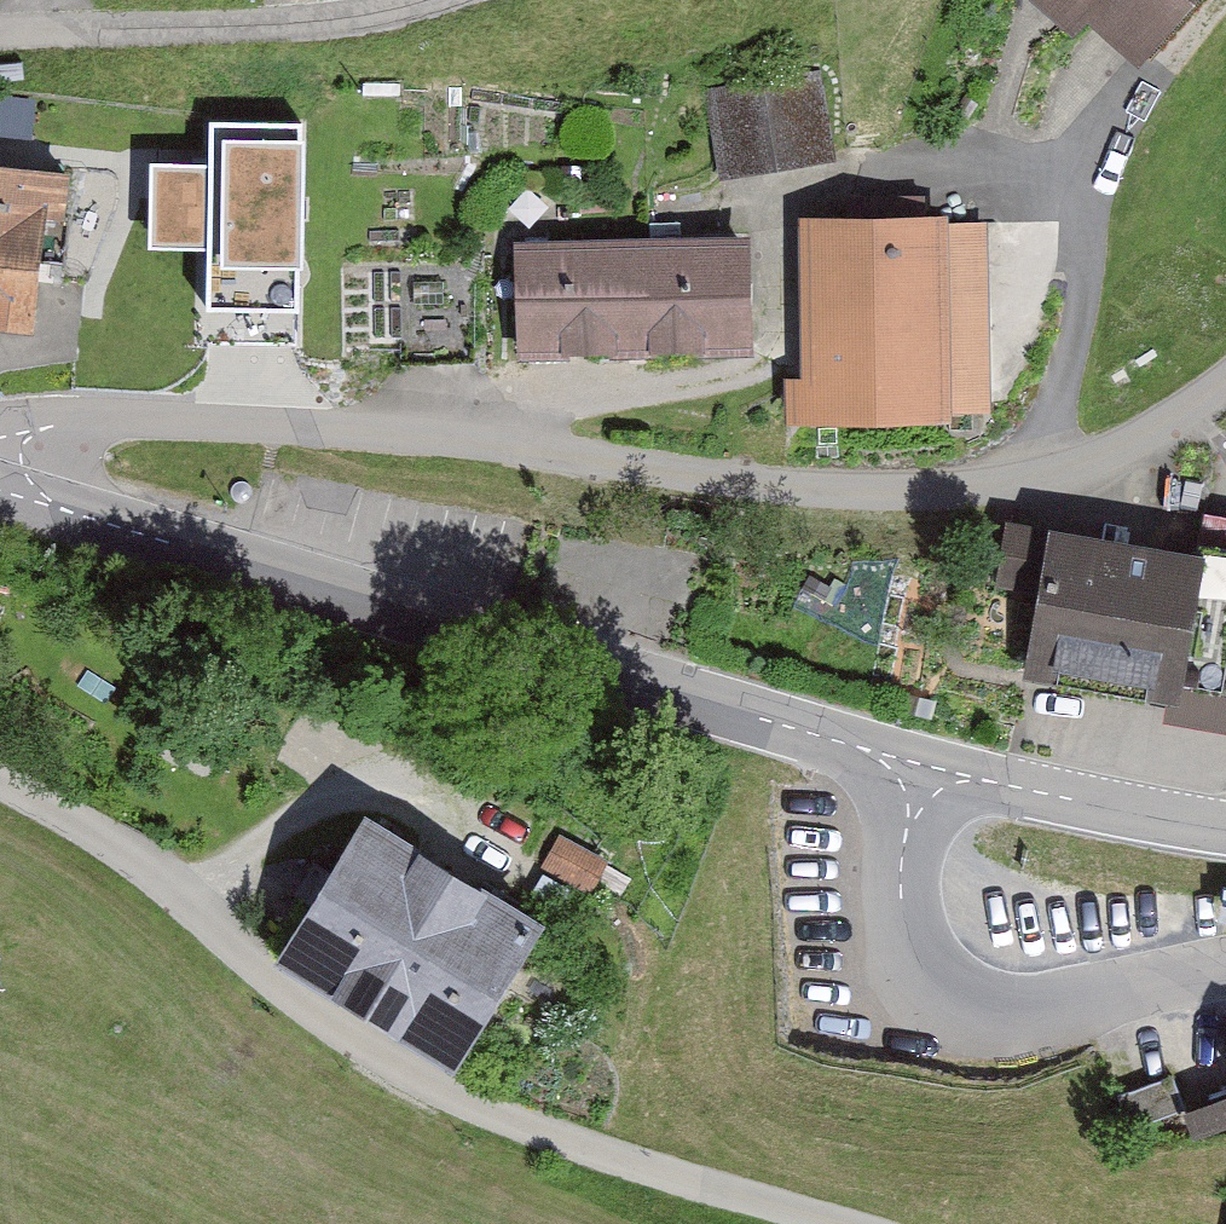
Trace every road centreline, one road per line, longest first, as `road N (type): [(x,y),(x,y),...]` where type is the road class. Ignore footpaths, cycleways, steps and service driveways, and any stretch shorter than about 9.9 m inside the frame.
road 1 (unclassified): [(1225,386),(1123,445),(1037,474),(918,491),(791,487),(293,425),(81,417),(24,433),(0,449)]
road 2 (tertiary): [(0,490),(222,569),(929,770)]
road 3 (residential): [(840,1223),(524,1132),(387,1077),(271,995),(184,901),(87,824),(0,777)]
road 4 (residential): [(929,770),(906,838),(900,907),(923,957),(971,994),(1046,1007),(1225,964)]
road 5 (residential): [(418,0),(344,19),(0,37)]
road 6 (tertiary): [(929,770),(1225,827)]

